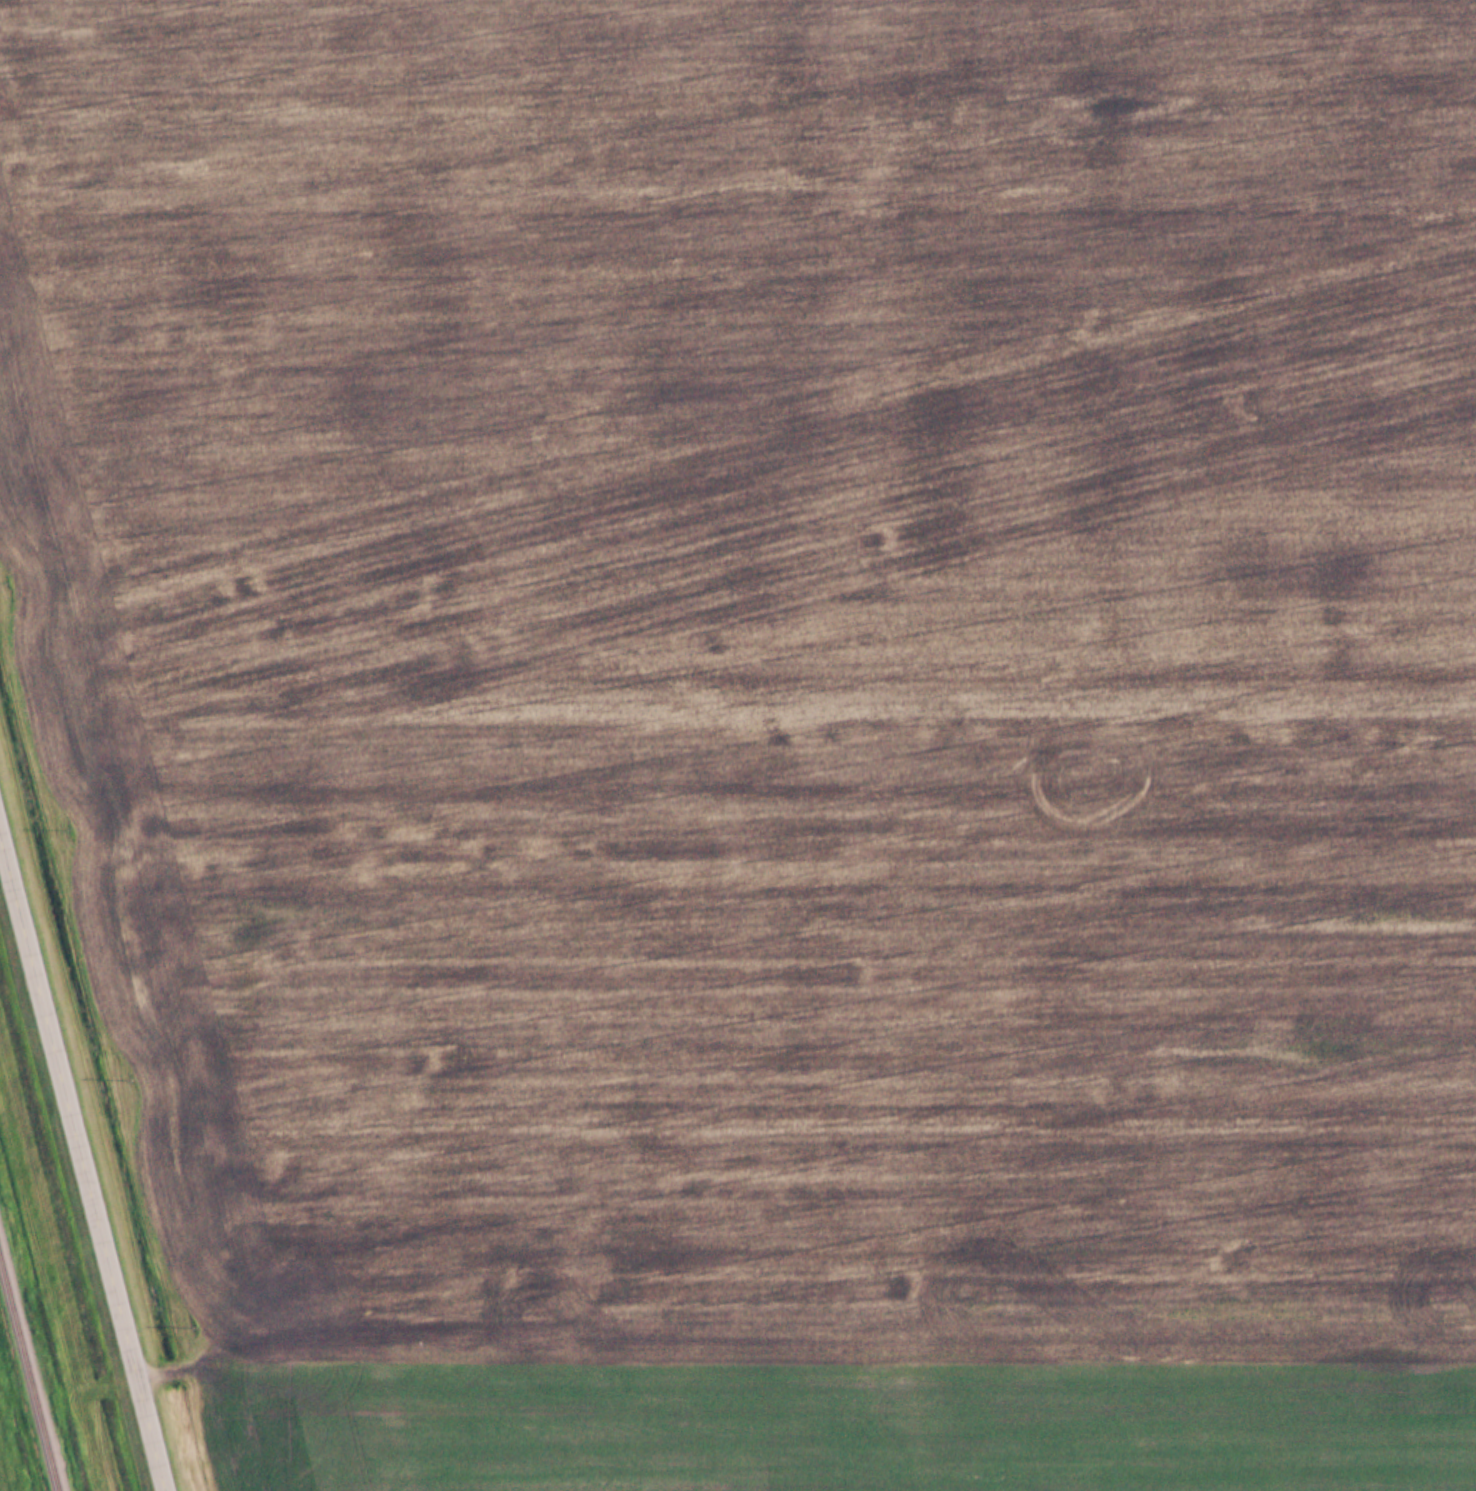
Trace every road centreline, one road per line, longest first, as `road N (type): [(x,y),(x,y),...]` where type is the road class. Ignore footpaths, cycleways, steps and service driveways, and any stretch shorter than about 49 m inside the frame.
road 1 (tertiary): [(169,1490),(0,843)]

